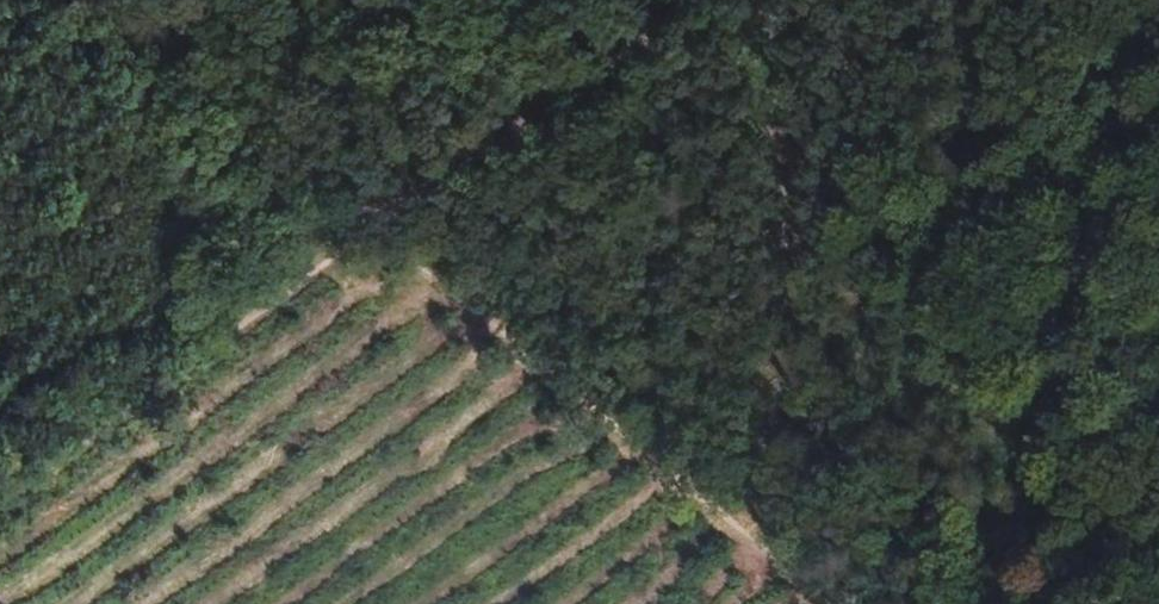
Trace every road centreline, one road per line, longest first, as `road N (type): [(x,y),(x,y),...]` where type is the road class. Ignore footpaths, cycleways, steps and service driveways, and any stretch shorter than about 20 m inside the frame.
road 1 (track): [(995,603),(1145,0)]
road 2 (track): [(654,0),(663,603)]
road 3 (track): [(831,603),(370,228)]
road 4 (track): [(370,228),(0,496)]
road 5 (track): [(670,0),(370,228)]
road 6 (track): [(370,228),(87,0)]

